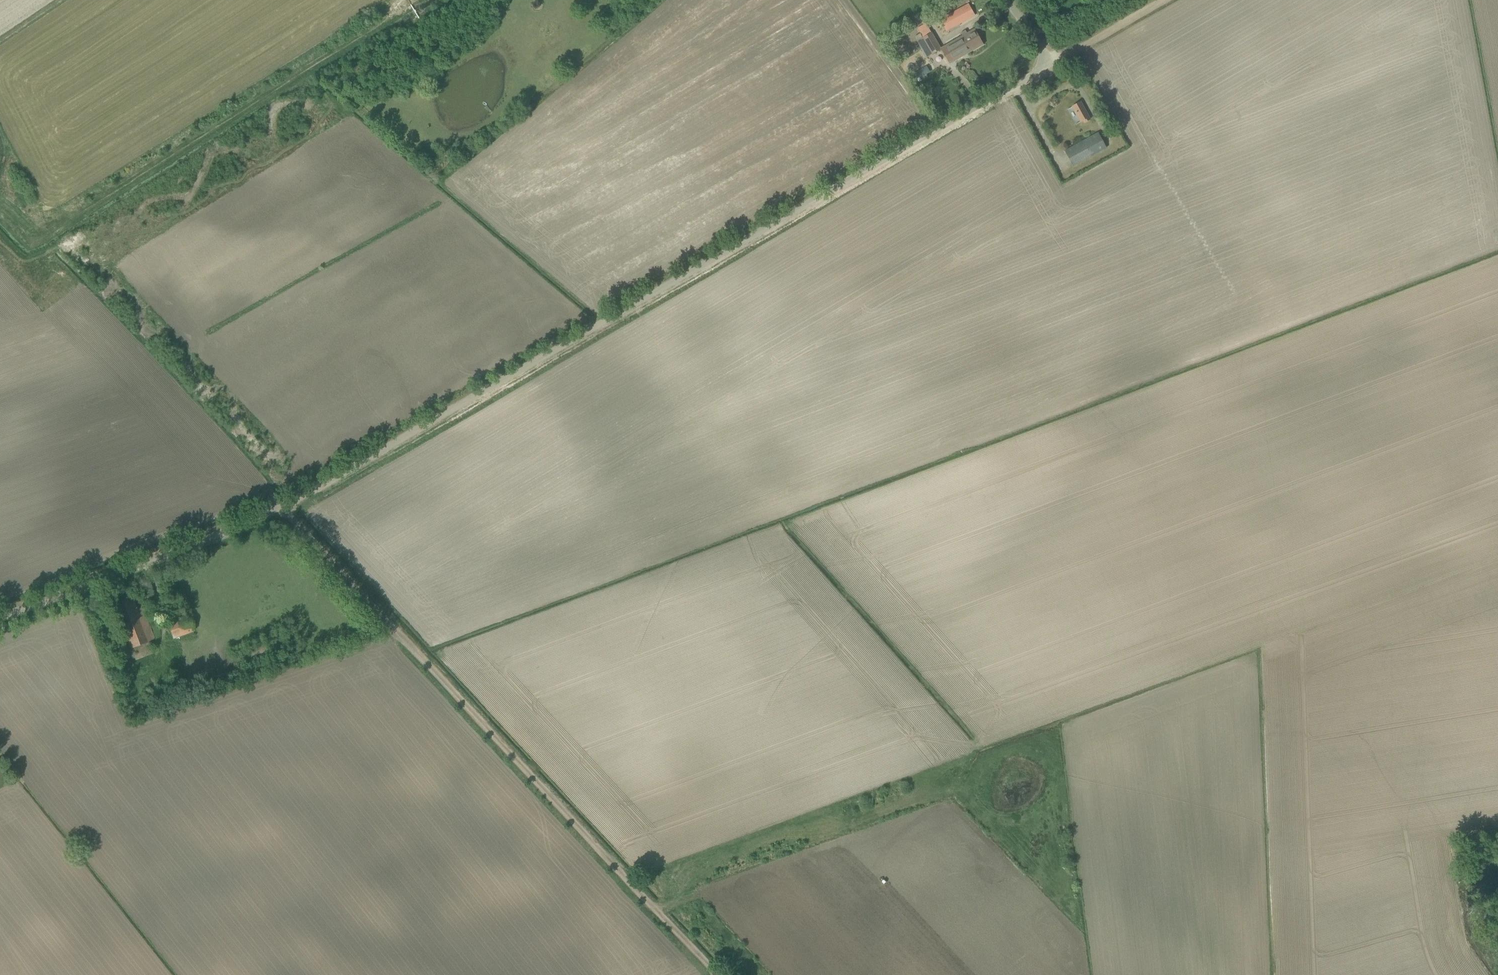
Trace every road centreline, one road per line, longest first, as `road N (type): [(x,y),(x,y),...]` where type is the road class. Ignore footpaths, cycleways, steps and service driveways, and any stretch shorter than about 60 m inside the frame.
road 1 (unclassified): [(0,618),(246,522),(382,452),(1054,62),(1007,0)]
road 2 (track): [(278,505),(716,974)]
road 3 (track): [(1054,62),(1163,0)]

